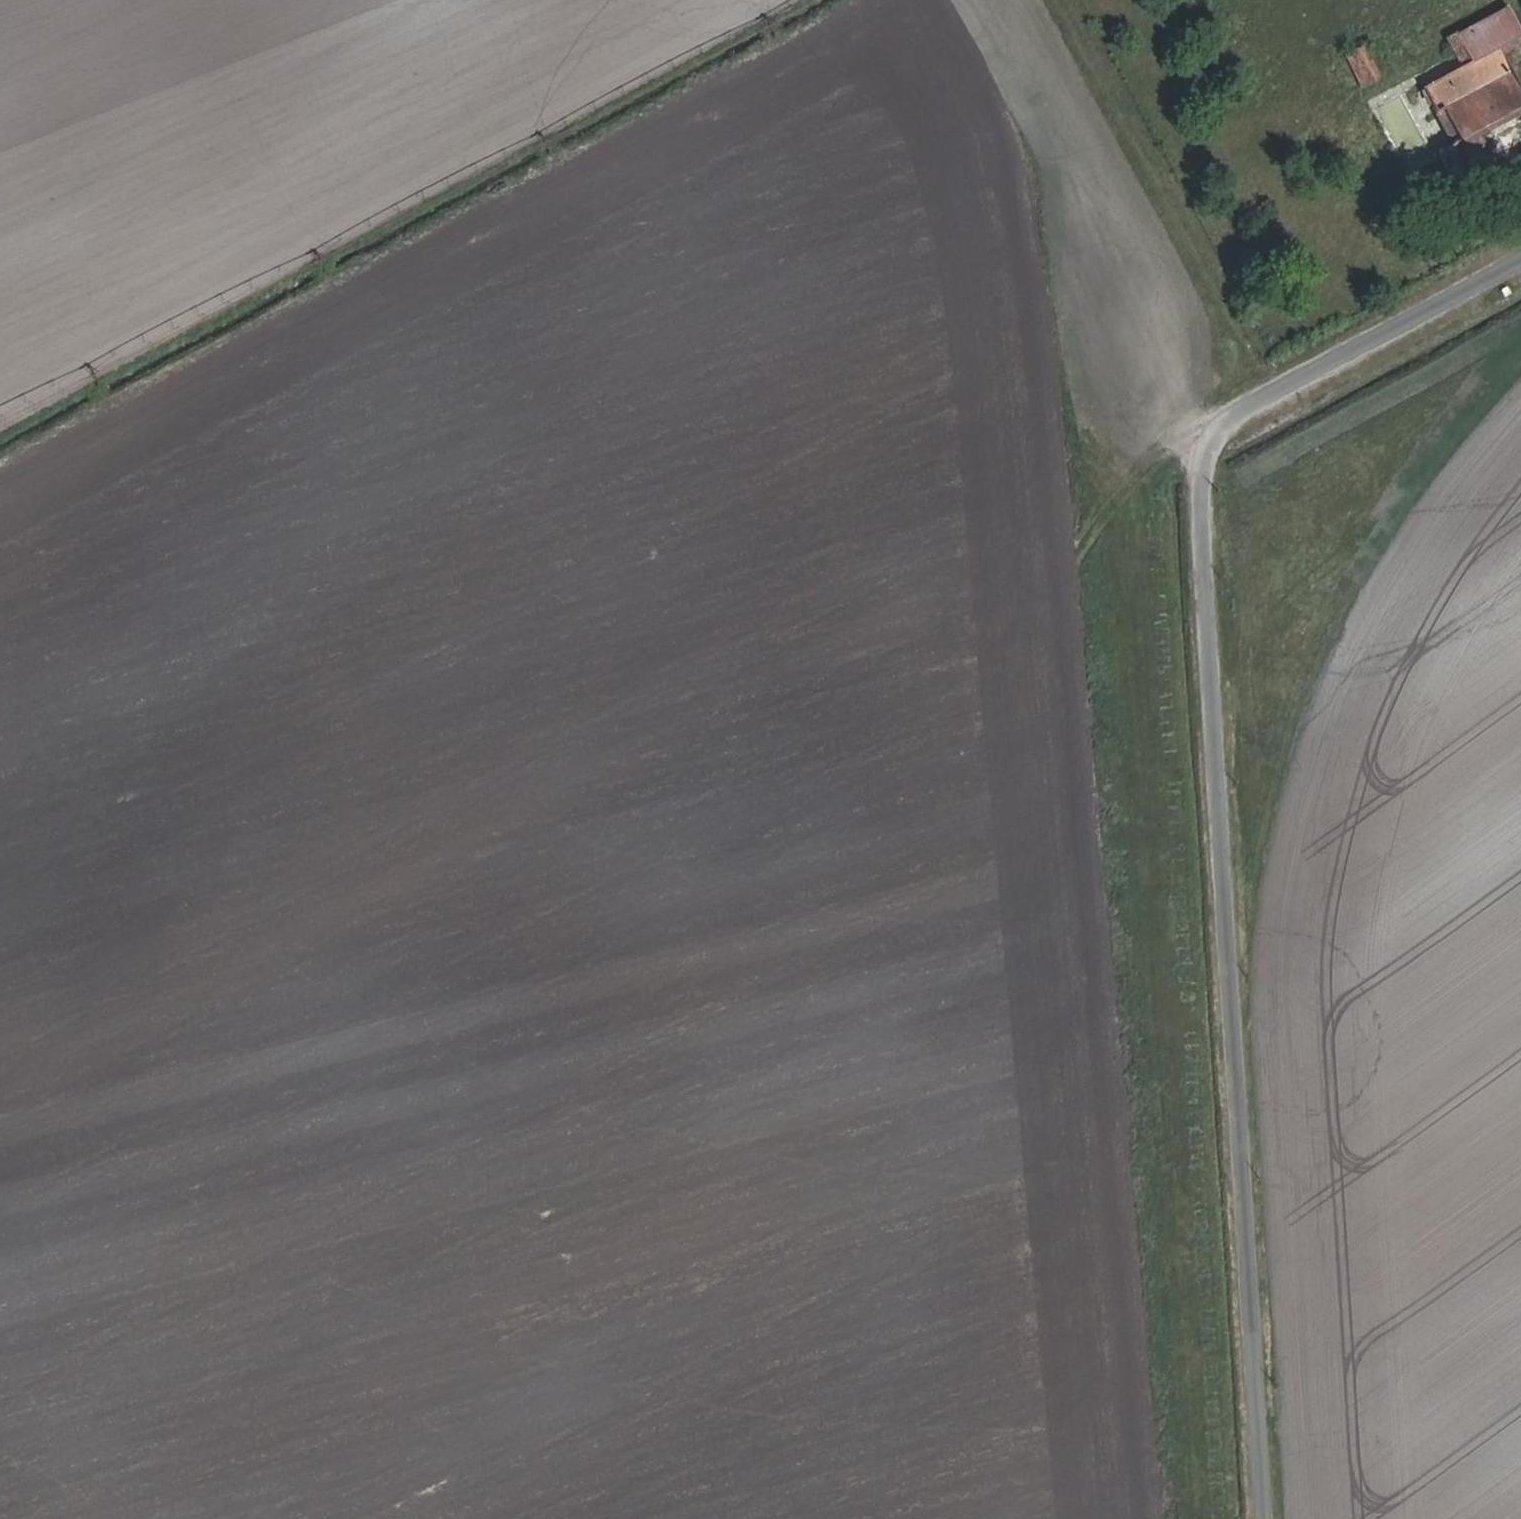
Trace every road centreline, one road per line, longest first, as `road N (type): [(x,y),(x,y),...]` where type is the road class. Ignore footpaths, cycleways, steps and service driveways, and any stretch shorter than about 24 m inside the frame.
road 1 (unclassified): [(1269,1518),(1203,481),(1219,438),(1257,402),(1520,261)]

